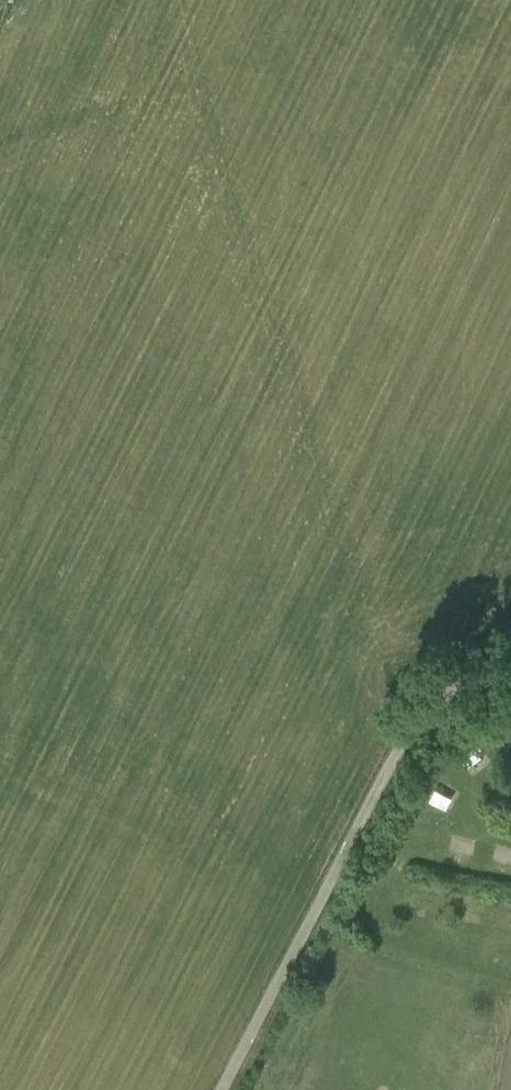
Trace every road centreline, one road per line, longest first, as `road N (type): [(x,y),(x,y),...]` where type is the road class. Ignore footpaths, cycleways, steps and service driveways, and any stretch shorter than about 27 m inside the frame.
road 1 (unclassified): [(227,1089),(423,727),(477,678),(510,669)]

